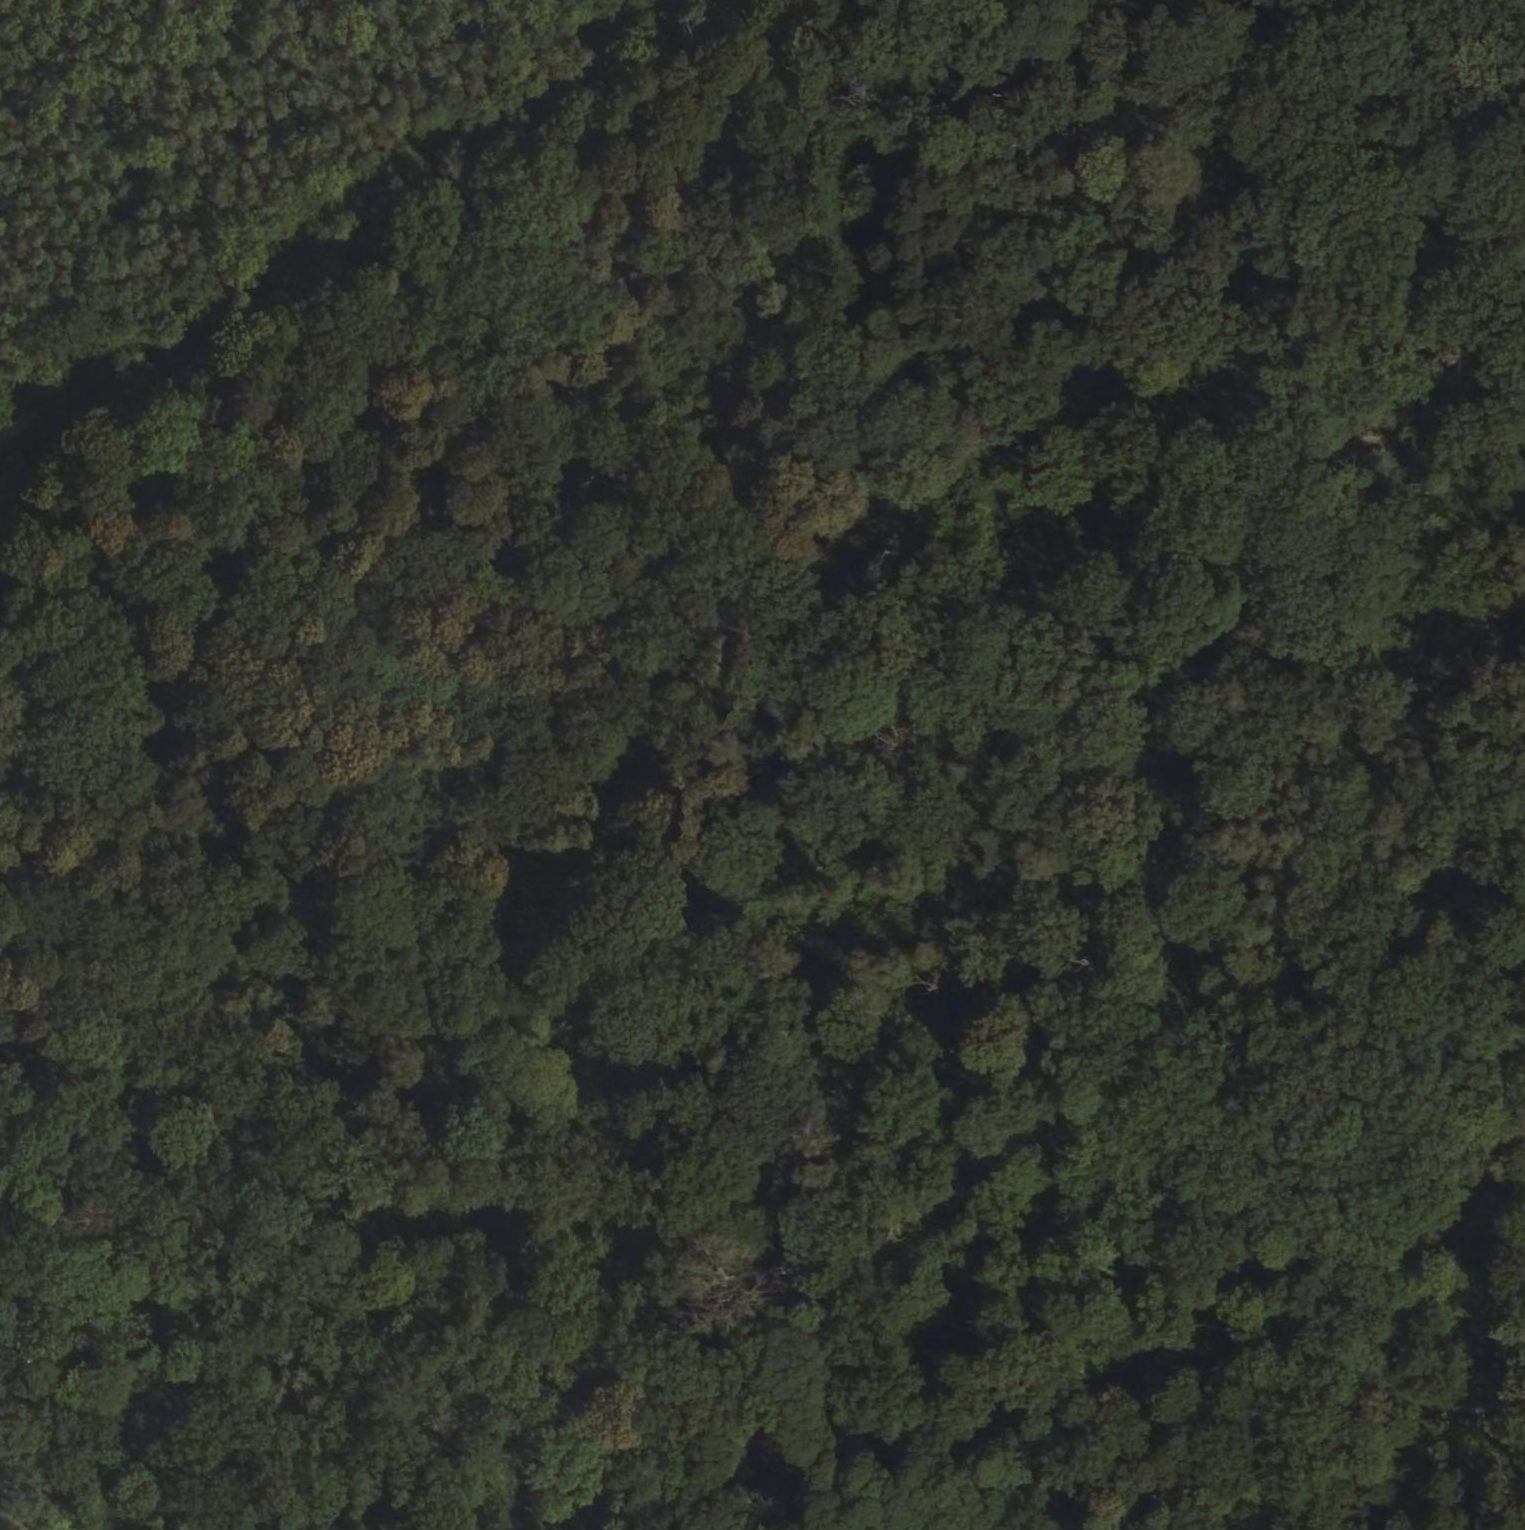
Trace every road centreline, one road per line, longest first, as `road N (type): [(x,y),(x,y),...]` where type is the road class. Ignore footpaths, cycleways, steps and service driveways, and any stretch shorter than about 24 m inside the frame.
road 1 (track): [(0,439),(566,0)]
road 2 (track): [(1524,1016),(1359,1529)]

